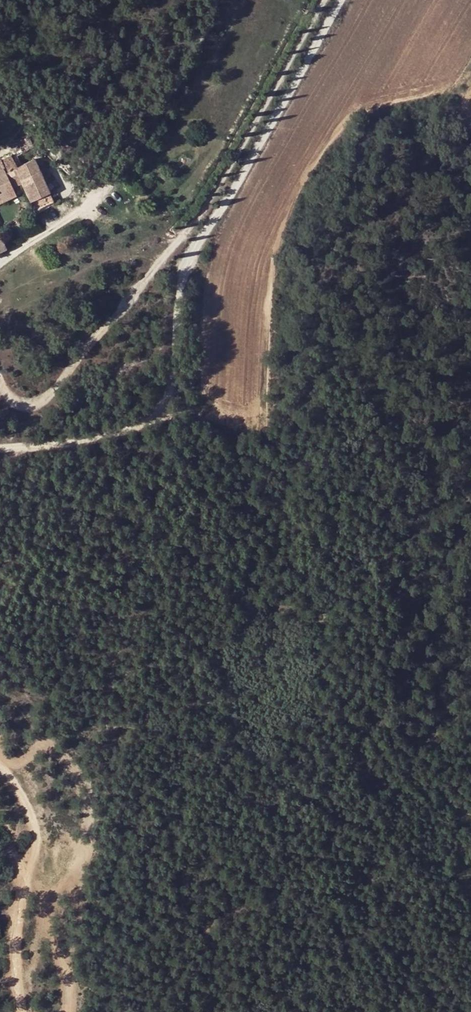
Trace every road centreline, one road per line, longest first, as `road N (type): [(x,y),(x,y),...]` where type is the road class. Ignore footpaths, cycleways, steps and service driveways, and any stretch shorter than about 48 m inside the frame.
road 1 (residential): [(0,451),(113,433),(164,404),(194,252),(341,0)]
road 2 (track): [(27,1011),(19,964),(28,889),(44,852),(35,810),(0,766)]

